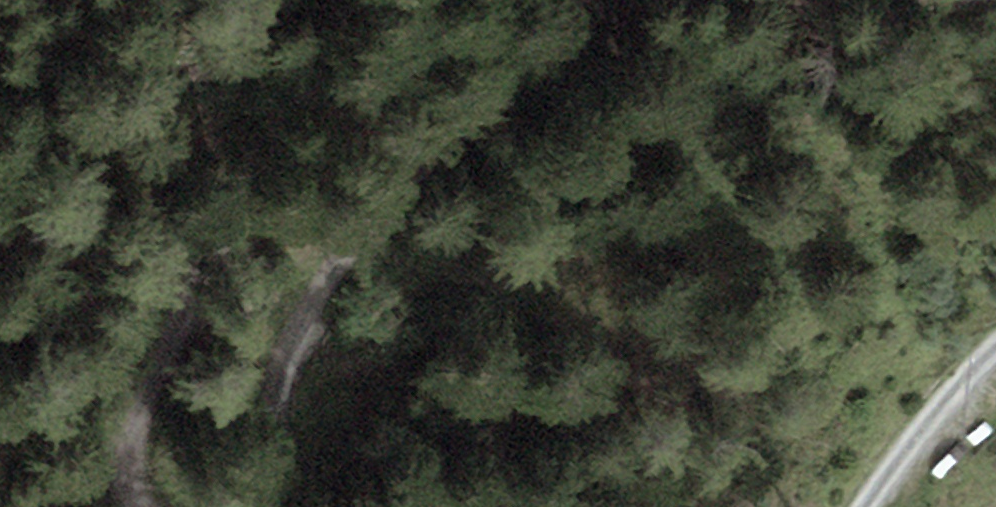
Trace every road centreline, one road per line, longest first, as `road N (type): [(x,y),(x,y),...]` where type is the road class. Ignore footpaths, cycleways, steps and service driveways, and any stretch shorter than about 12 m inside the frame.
road 1 (track): [(598,0),(542,27),(307,322),(264,418),(238,506)]
road 2 (track): [(144,506),(129,477),(132,433),(306,86),(339,0)]
road 3 (track): [(875,506),(938,409),(995,354)]

